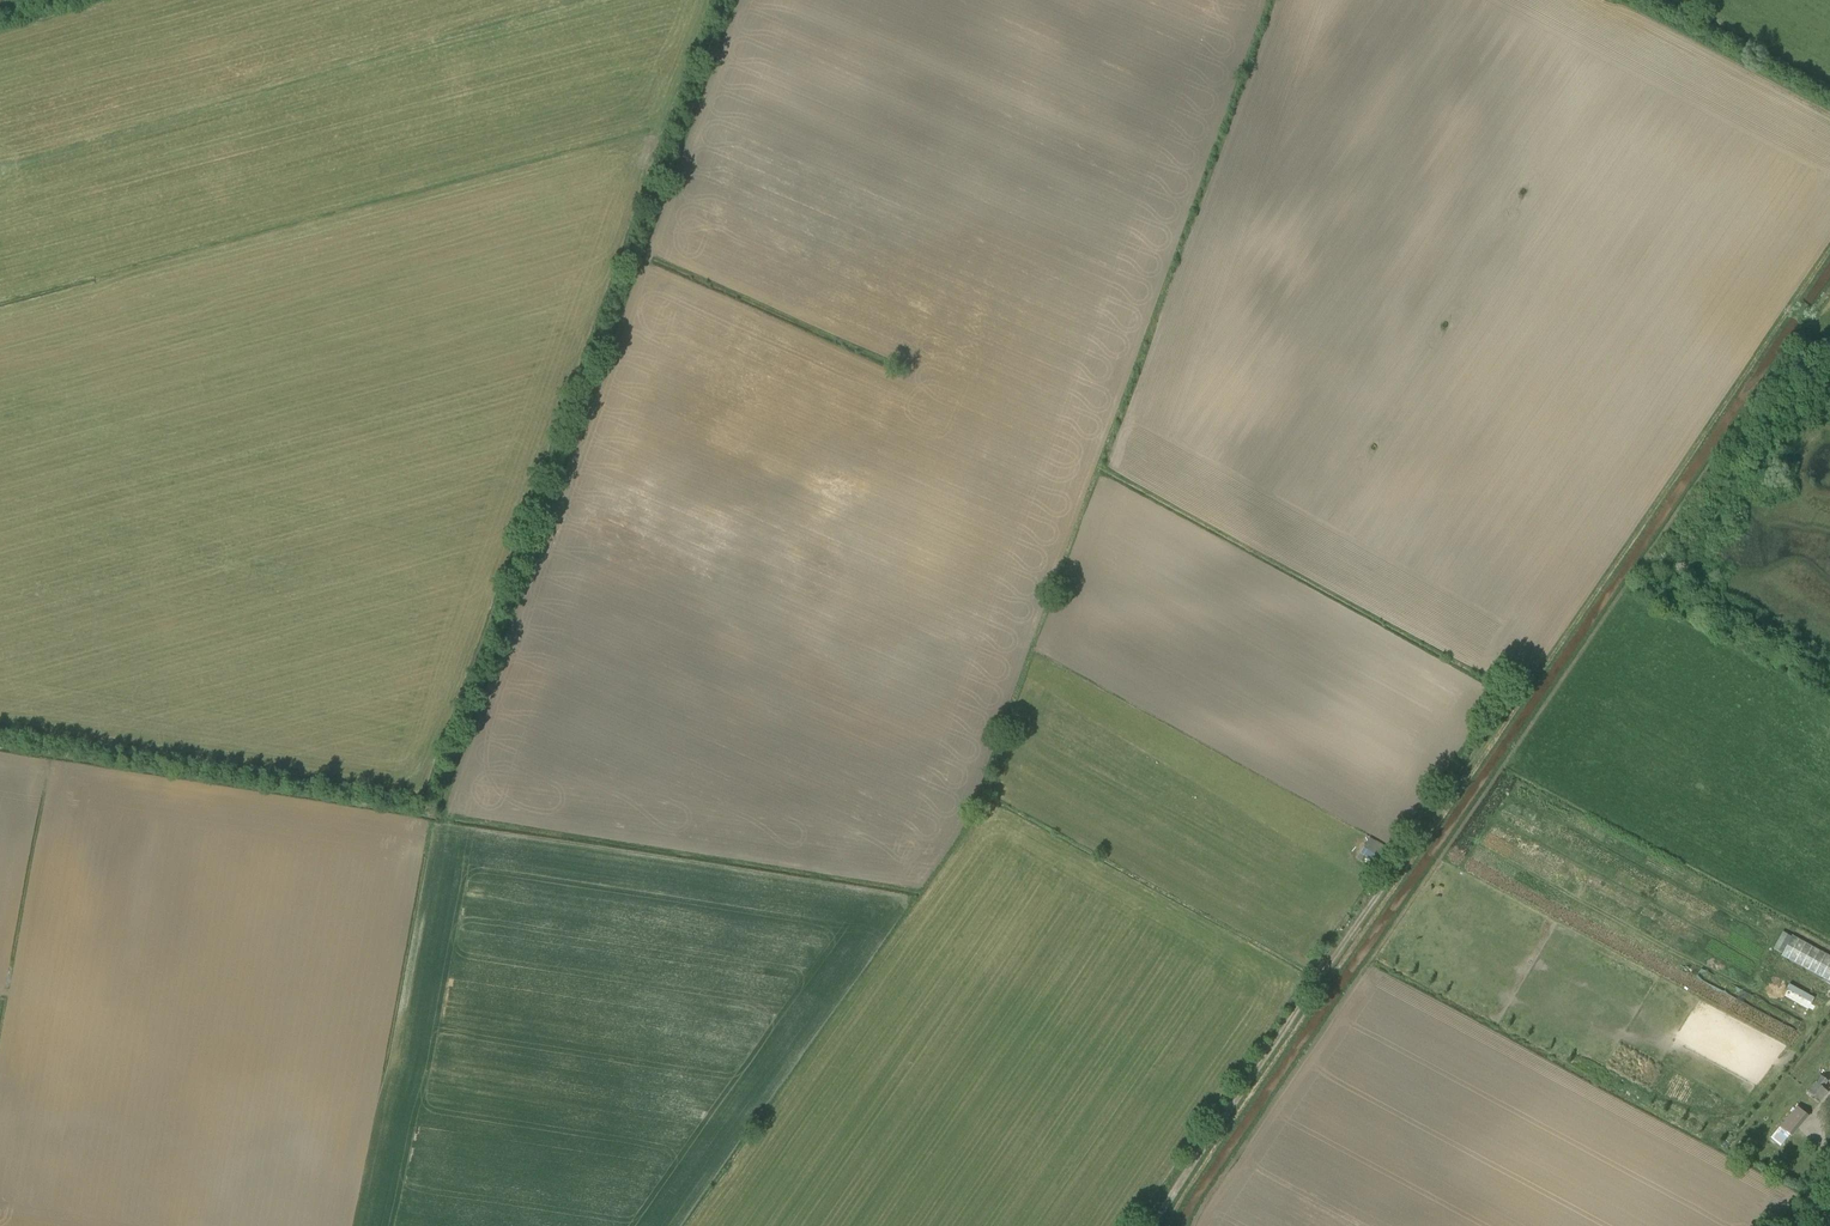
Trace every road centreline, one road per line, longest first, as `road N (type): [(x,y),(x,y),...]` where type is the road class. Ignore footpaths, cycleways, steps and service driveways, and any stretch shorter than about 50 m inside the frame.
road 1 (track): [(1513,693),(1150,1225)]

